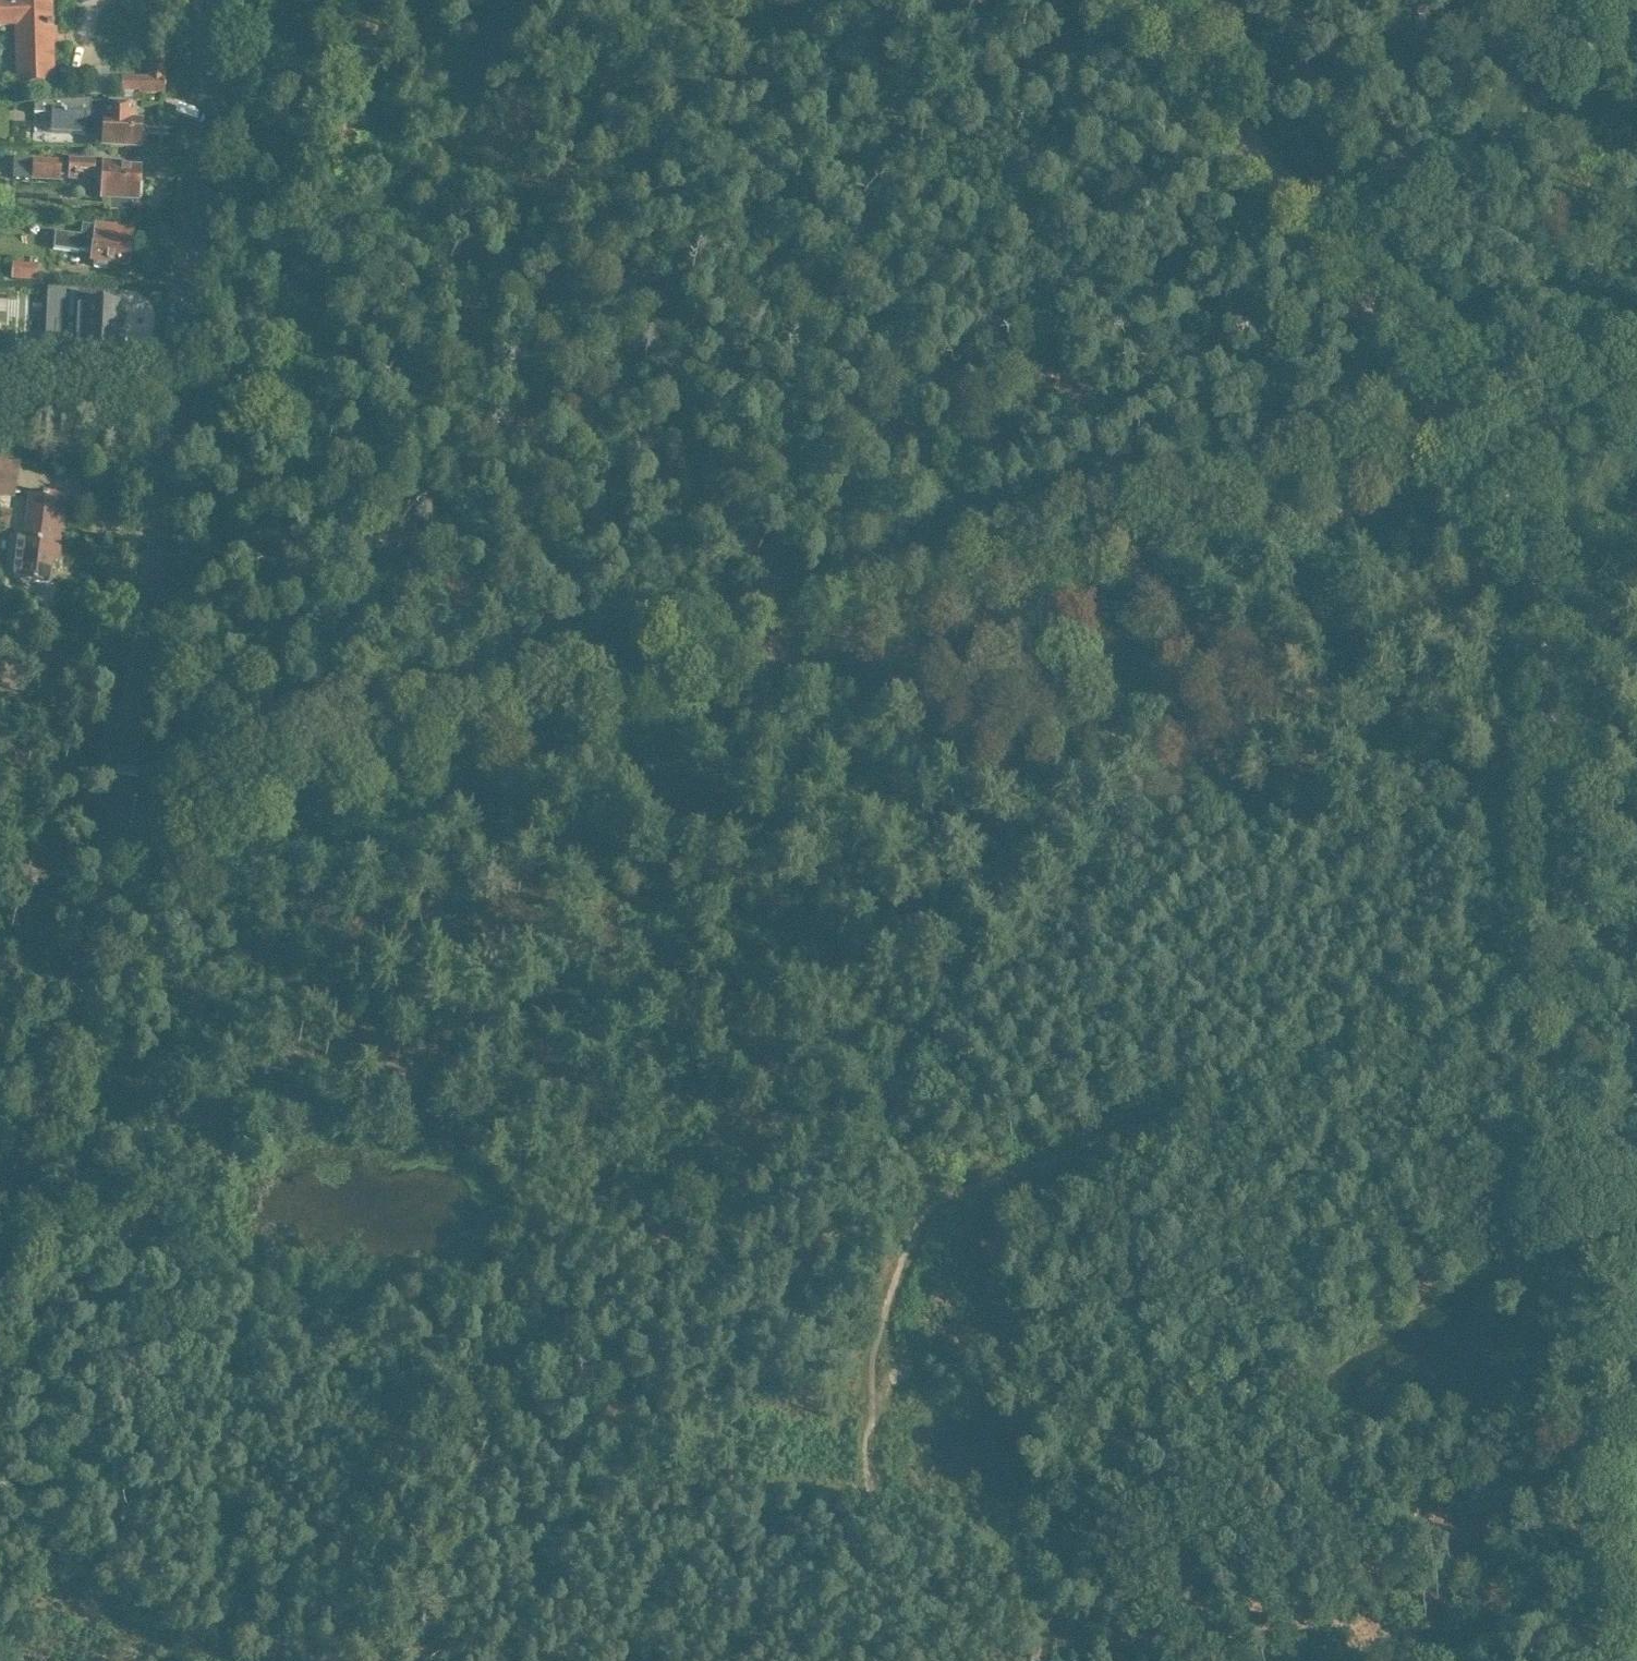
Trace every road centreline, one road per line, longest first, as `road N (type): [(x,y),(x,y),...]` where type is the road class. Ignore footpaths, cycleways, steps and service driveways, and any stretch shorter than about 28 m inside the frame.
road 1 (unclassified): [(115,849),(262,814),(1636,405)]
road 2 (tertiary): [(115,849),(204,178),(210,67),(205,0)]
road 3 (track): [(1615,1511),(1566,1110),(1567,876)]
road 4 (track): [(1134,0),(1492,447)]
road 5 (track): [(1567,876),(1548,590),(1492,447)]
road 6 (tertiary): [(0,1257),(115,849)]
road 7 (track): [(1621,1660),(1615,1511)]

